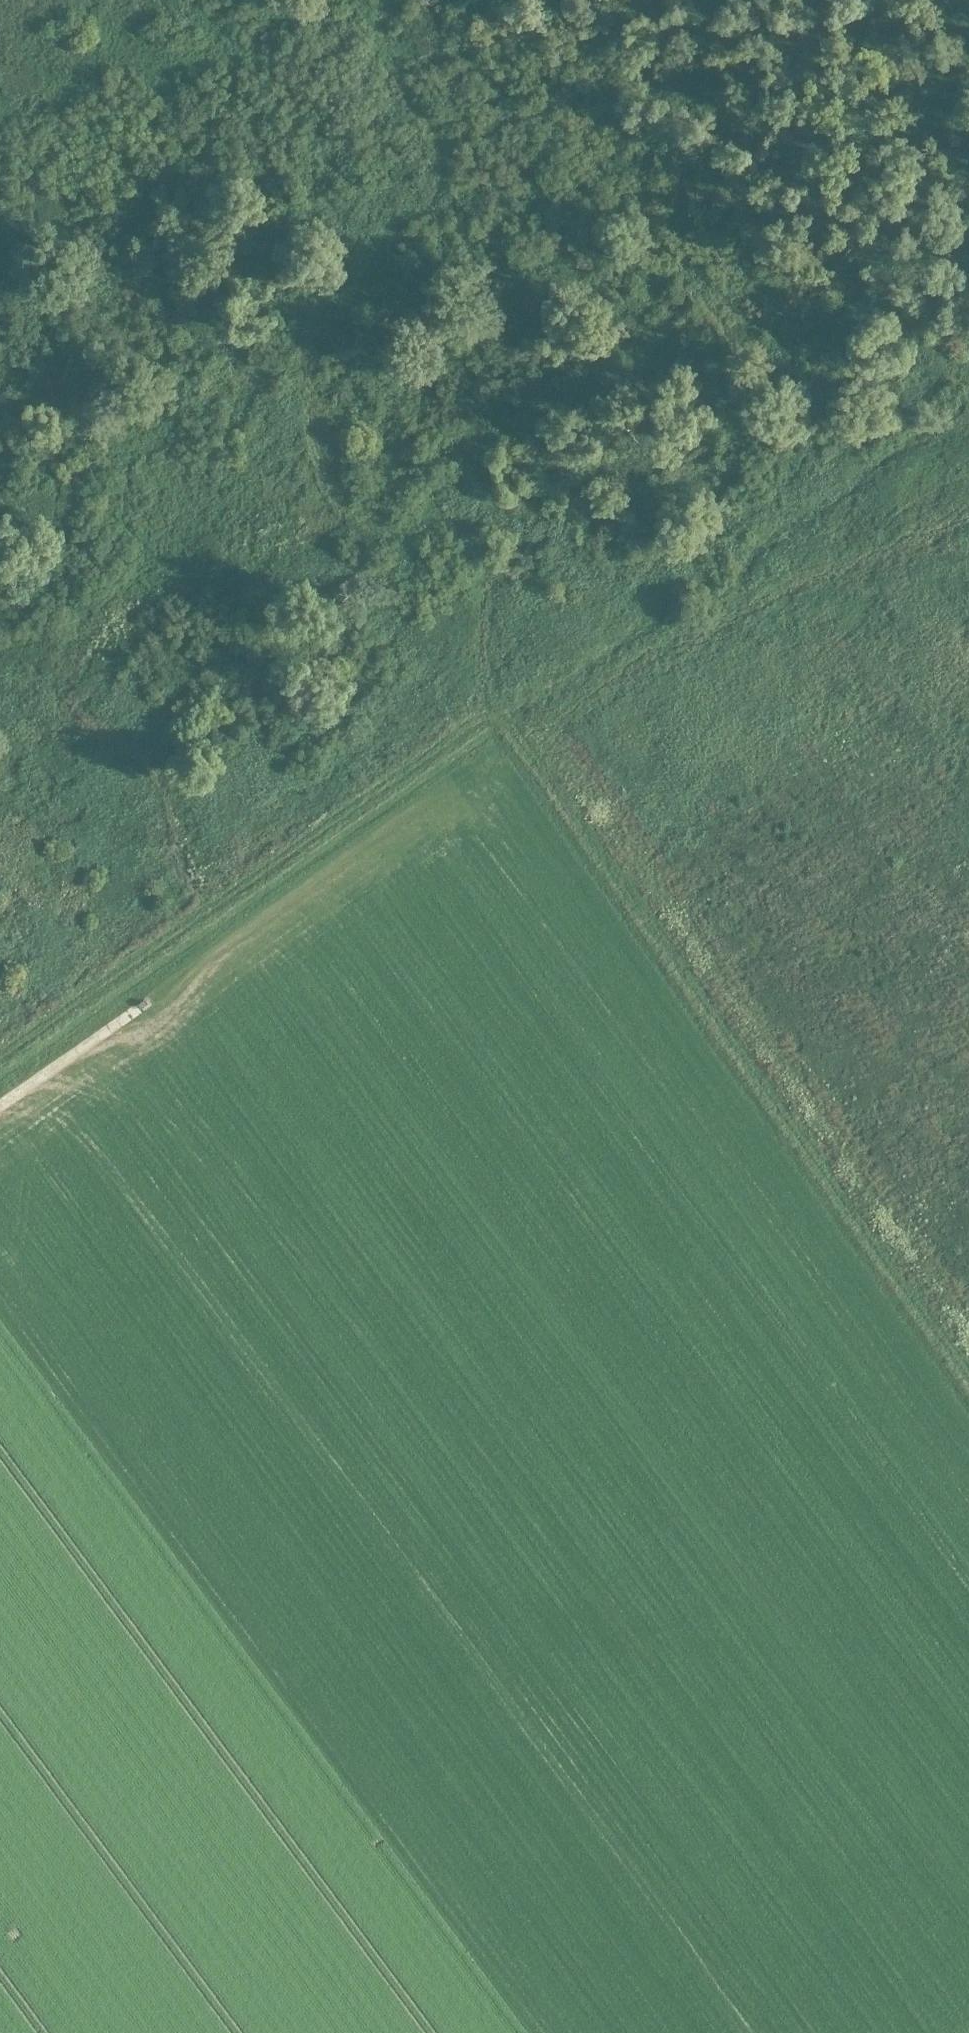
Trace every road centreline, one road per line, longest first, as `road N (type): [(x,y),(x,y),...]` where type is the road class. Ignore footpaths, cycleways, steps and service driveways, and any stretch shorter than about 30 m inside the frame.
road 1 (track): [(143,1006),(0,1107)]

